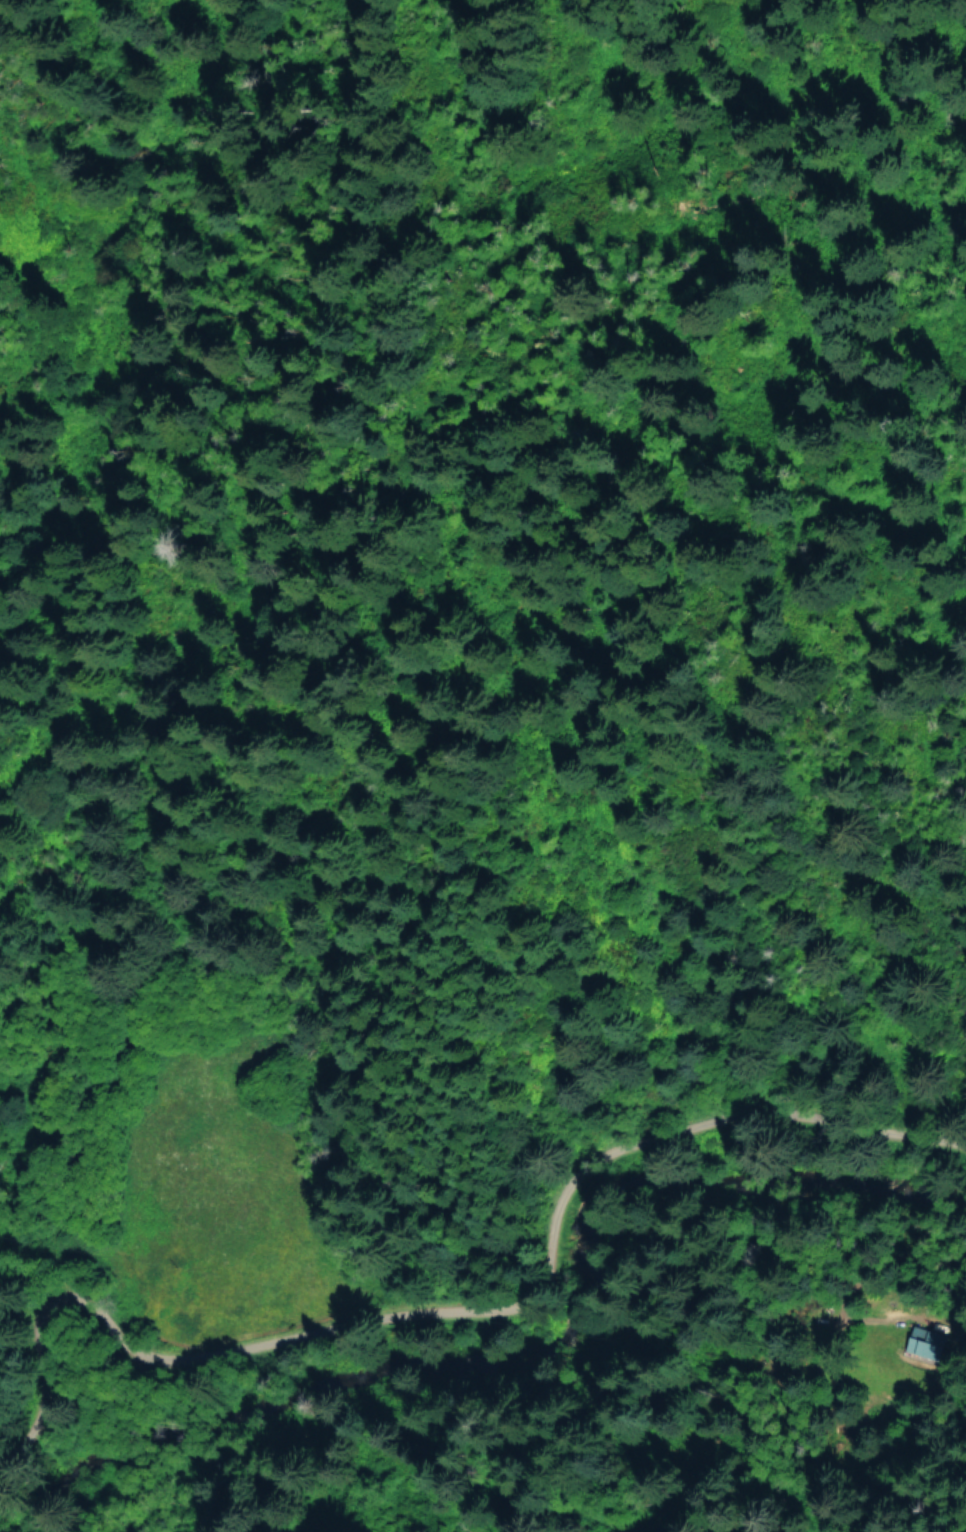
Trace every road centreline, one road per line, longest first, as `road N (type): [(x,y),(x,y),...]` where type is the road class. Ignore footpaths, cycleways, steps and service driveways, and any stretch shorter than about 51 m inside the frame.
road 1 (residential): [(0,1441),(18,1426),(33,1374),(36,1317),(60,1304),(95,1311),(132,1347),(195,1355),(398,1304),(513,1303),(548,1265),(593,1166),(671,1125),(760,1108),(965,1147)]

